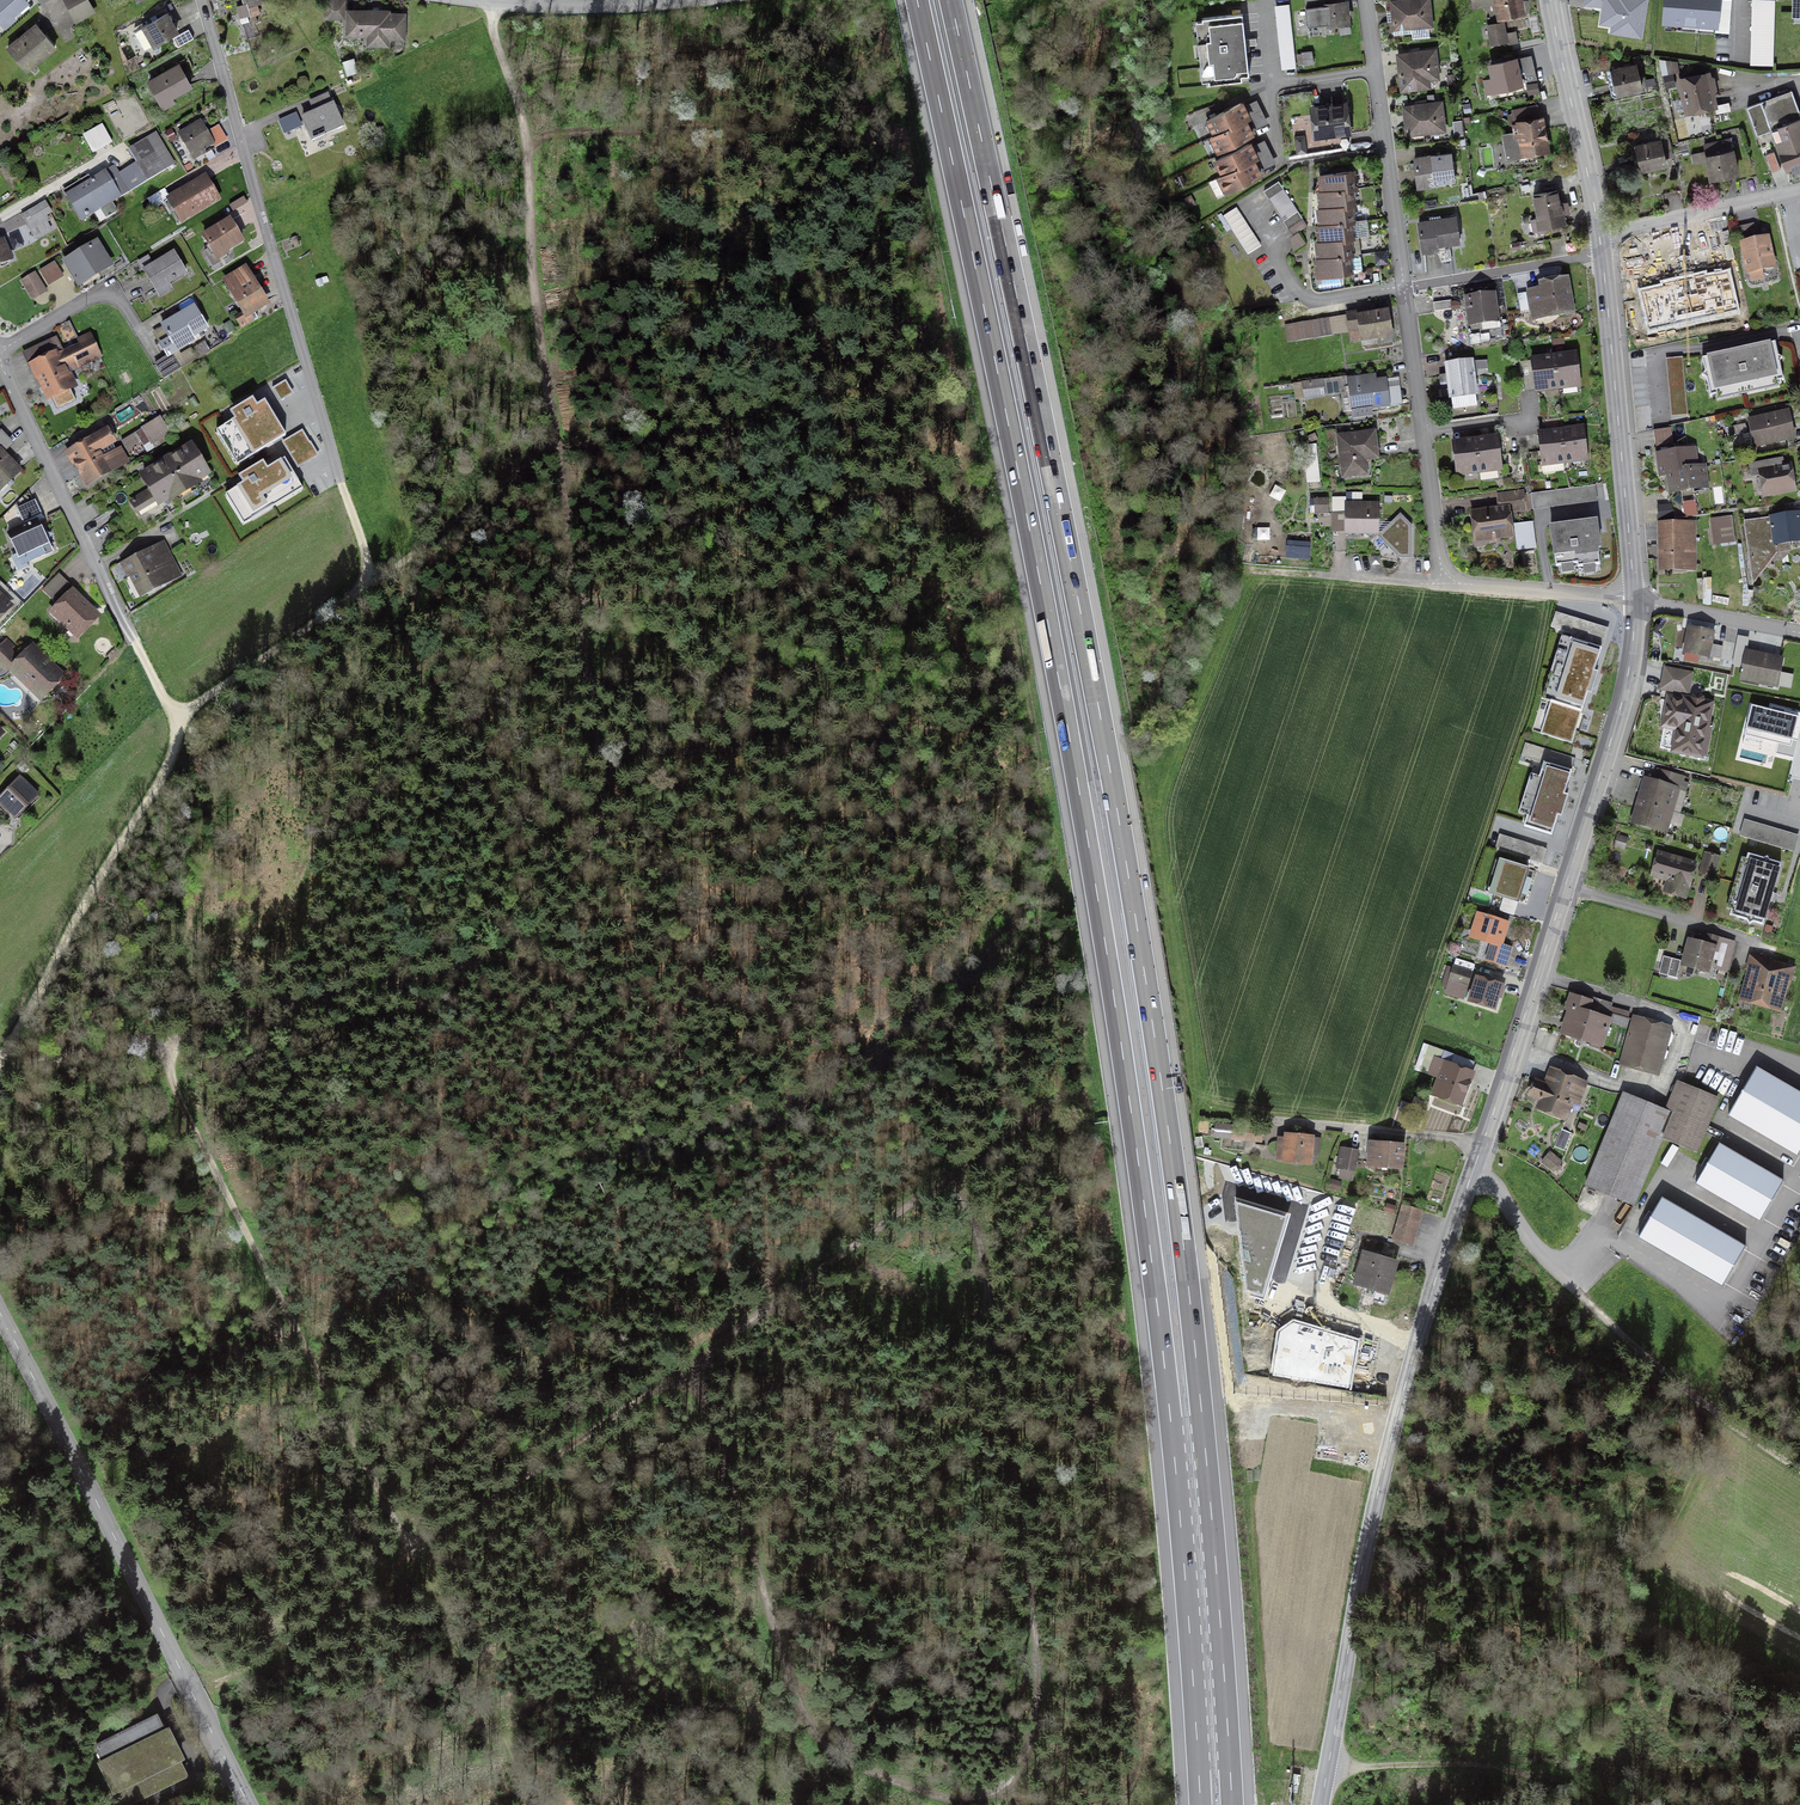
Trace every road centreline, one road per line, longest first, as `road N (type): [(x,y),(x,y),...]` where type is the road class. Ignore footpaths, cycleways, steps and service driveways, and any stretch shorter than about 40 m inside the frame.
road 1 (motorway): [(917,0),(1047,620),(1121,1043),(1170,1409),(1200,1804)]
road 2 (motorway): [(1232,1804),(1201,1406),(1155,1037),(1081,614),(951,0)]
road 3 (track): [(495,2),(494,33),(526,141),(536,306),(601,751),(594,839),(548,928),(500,952),(0,1077)]
road 4 (track): [(698,1370),(802,1706),(827,1750),(940,1799),(994,1794),(1011,1782),(1027,1764),(1038,1710),(1034,1608),(976,1222),(955,1183)]
road 5 (secondary): [(1633,596),(1621,706),(1400,1406),(1336,1724)]
road 6 (residential): [(0,1062),(169,763),(177,723),(0,364)]
road 7 (track): [(412,1555),(551,1472),(698,1370),(934,1187),(955,1183)]
road 8 (track): [(168,1038),(173,1081),(190,1122),(412,1555)]
road 9 (secondary): [(249,1804),(0,1313)]
road 10 (residential): [(200,0),(341,481)]
road 11 (residential): [(1633,596),(1445,584),(1404,287)]
road 12 (secondary): [(1602,254),(1633,596)]
road 13 (track): [(1328,1764),(1491,1768),(1580,1787),(1612,1804)]
road 14 (residential): [(1404,287),(1366,0)]
road 15 (track): [(341,481),(368,558),(365,586),(227,689)]
road 16 (track): [(538,1804),(412,1555)]
road 17 (track): [(412,1555),(194,1696)]
road 18 (secondary): [(1551,0),(1599,234)]
road 19 (track): [(557,444),(406,577),(370,575)]
road 20 (residential): [(696,0),(587,7),(477,0)]
road 21 (residential): [(1799,191),(1599,234)]
road 22 (residential): [(1602,254),(1404,287)]
road 23 (residential): [(1799,636),(1646,607),(1633,596)]
road 24 (track): [(955,1183),(1057,1101),(1082,1098)]

